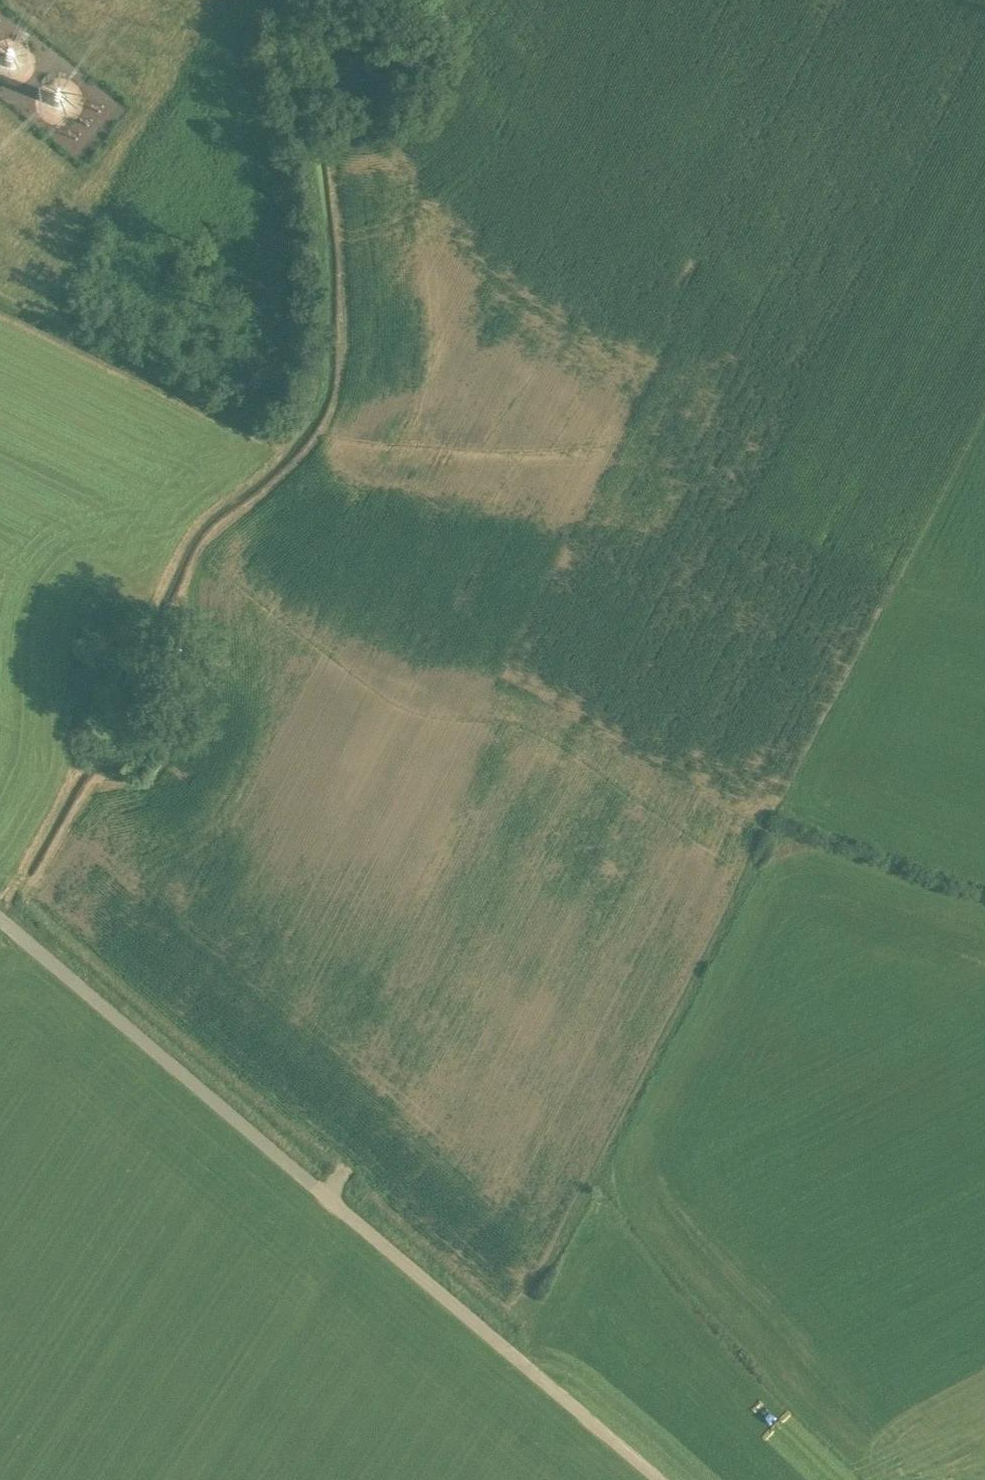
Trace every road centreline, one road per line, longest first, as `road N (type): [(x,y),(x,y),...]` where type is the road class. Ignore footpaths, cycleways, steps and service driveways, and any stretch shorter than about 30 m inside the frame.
road 1 (unclassified): [(656,1479),(0,919)]
road 2 (track): [(267,451),(306,395),(315,326),(273,79),(283,29),(308,0)]

